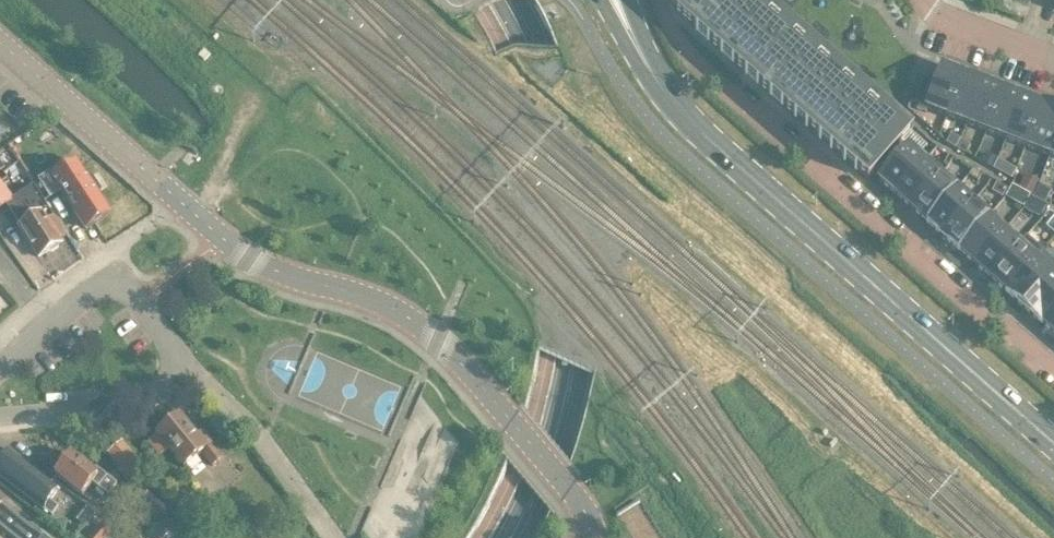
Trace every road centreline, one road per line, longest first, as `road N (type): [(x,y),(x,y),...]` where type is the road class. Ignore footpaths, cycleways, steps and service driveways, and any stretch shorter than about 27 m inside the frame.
road 1 (primary): [(1053,443),(699,128),(640,51)]
road 2 (secondary): [(497,0),(521,49),(557,170),(568,296),(554,405),(499,537)]
road 3 (secondary): [(522,537),(572,413),(588,303),(579,171),(521,0)]
road 4 (residential): [(659,0),(708,69),(1053,368)]
road 5 (tertiary): [(193,212),(249,255),(423,325),(575,494),(590,537)]
road 6 (tertiary): [(193,212),(0,41)]
road 7 (residential): [(337,537),(263,435),(185,361)]
road 8 (residential): [(47,324),(118,272),(185,361)]
road 9 (residential): [(185,361),(138,395),(0,414)]
road 10 (residential): [(1053,54),(926,0)]

